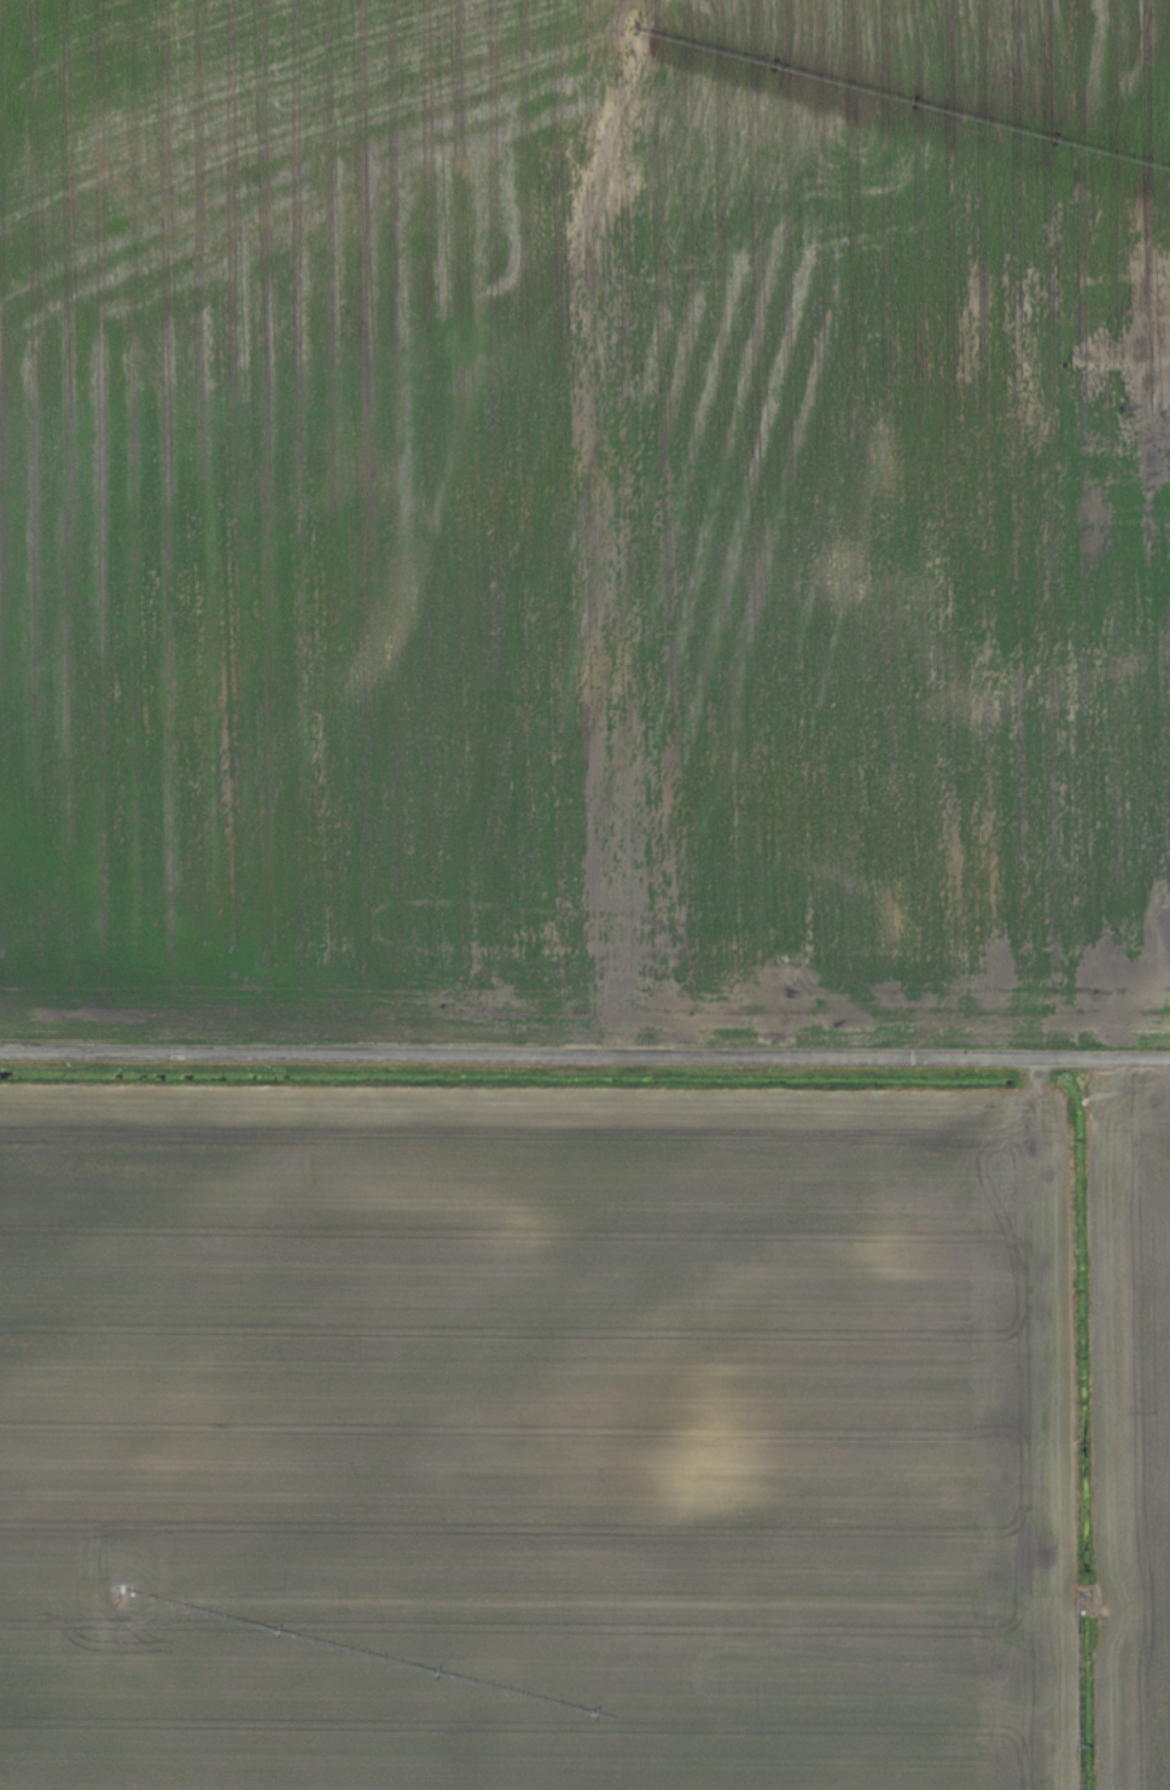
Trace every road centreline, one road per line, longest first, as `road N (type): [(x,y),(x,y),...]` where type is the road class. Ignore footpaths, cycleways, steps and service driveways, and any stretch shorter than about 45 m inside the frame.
road 1 (residential): [(0,1049),(1169,1060)]

